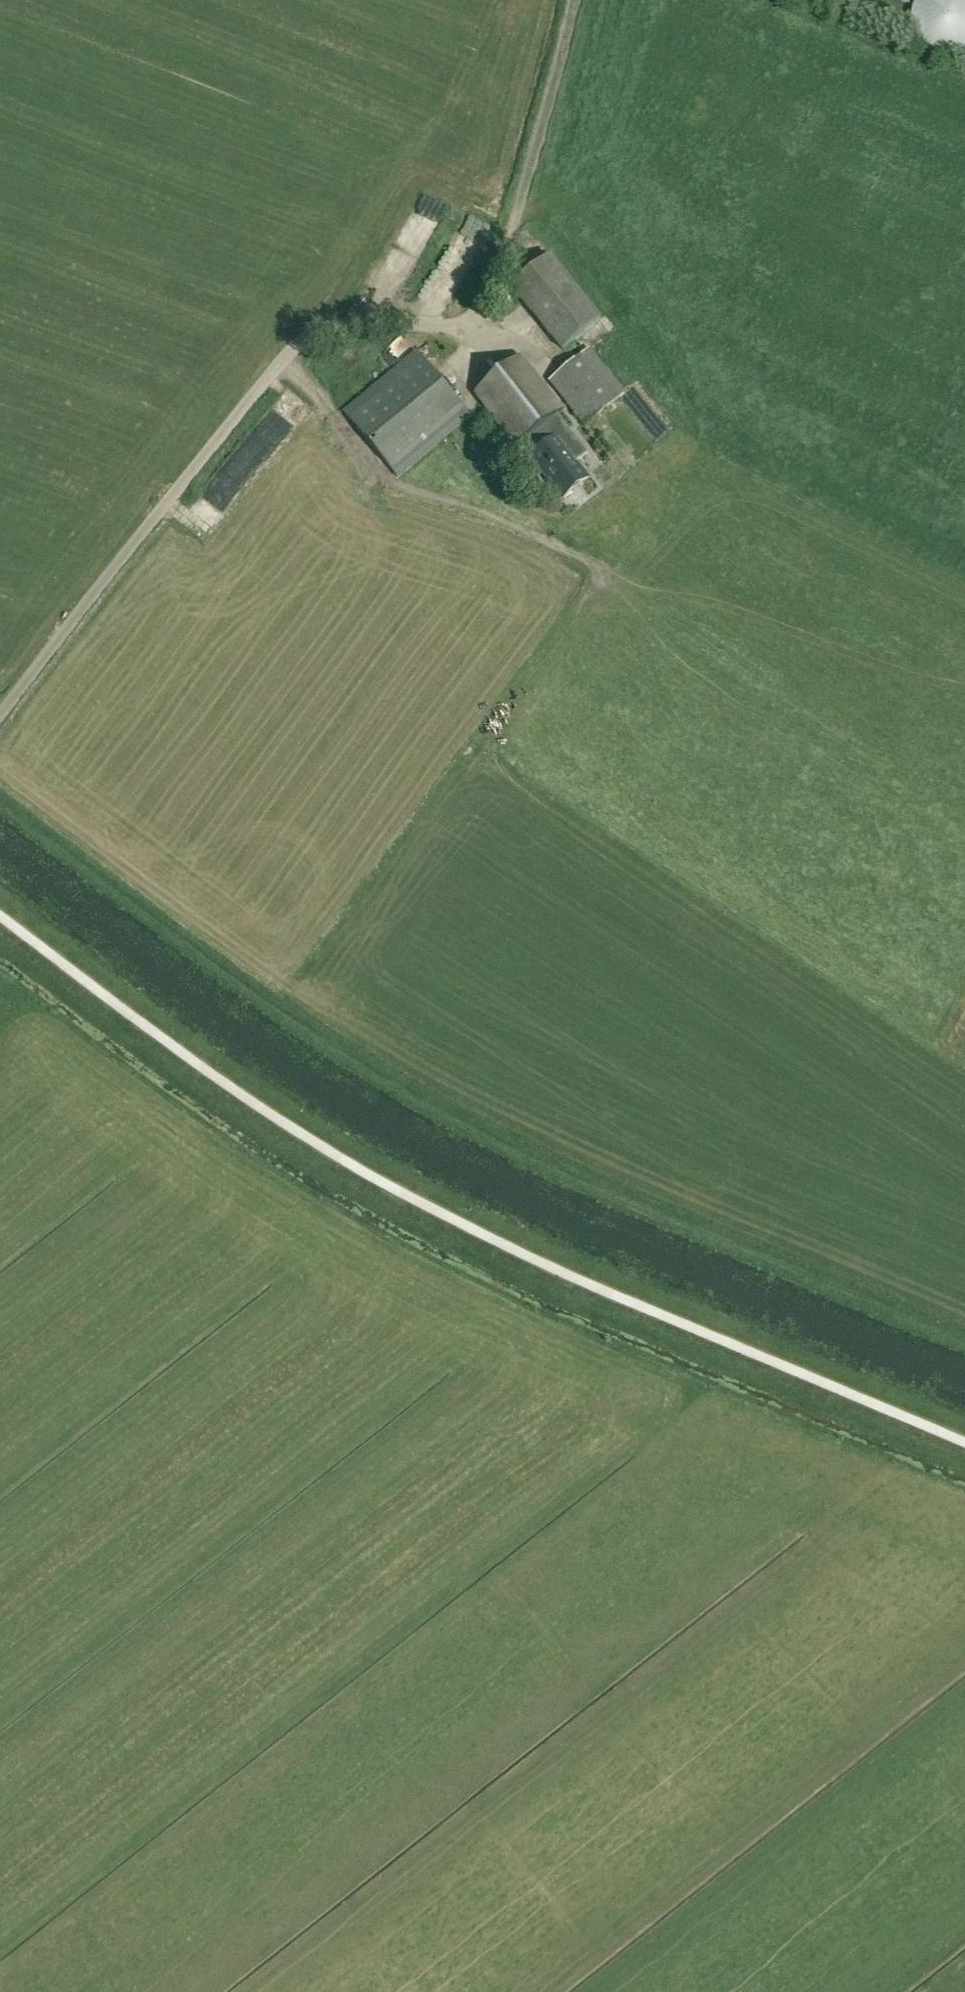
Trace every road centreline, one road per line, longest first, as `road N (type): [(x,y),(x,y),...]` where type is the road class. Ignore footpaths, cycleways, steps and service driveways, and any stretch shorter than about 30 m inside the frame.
road 1 (track): [(482,308),(506,249),(574,0)]

